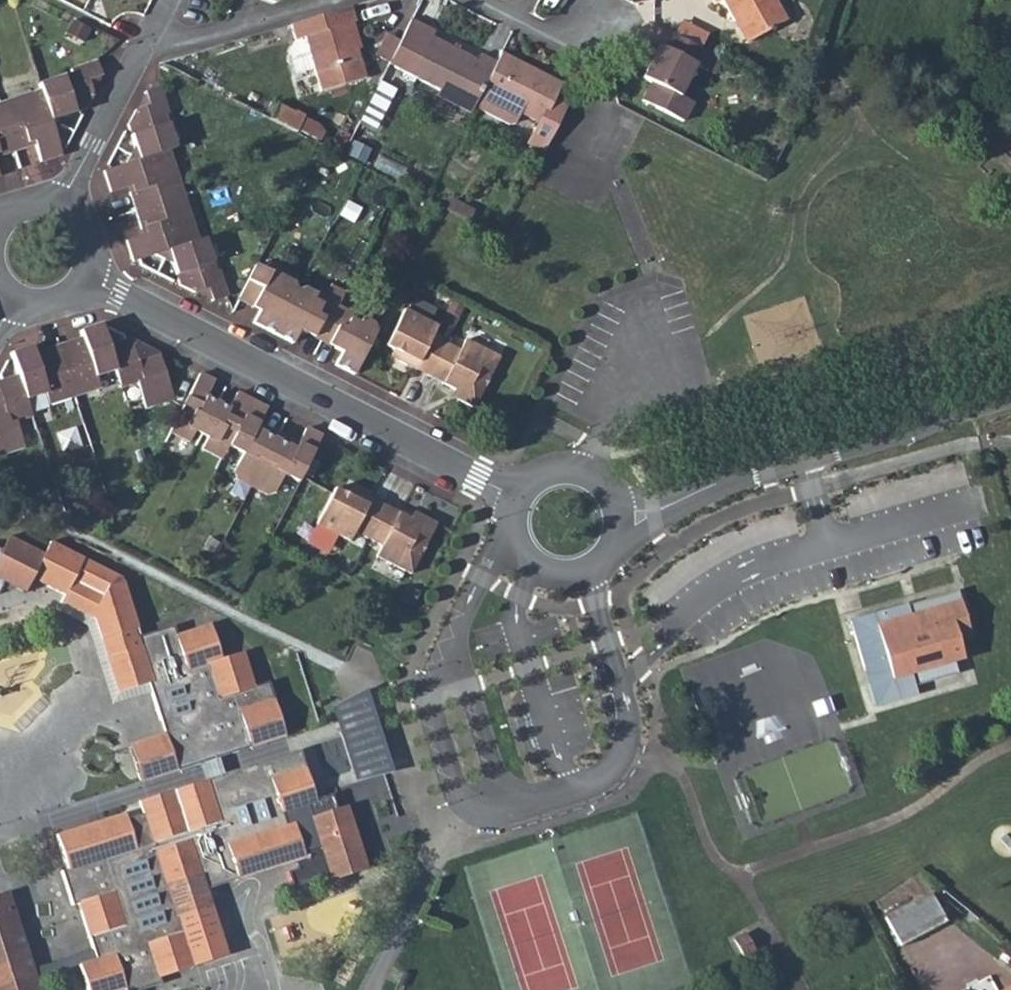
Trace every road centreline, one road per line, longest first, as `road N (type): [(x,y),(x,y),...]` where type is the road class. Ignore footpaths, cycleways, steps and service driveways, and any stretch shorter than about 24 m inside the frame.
road 1 (residential): [(512,543),(479,579),(429,702),(457,798),(477,817),(601,785),(623,758),(627,715),(582,575)]
road 2 (residential): [(515,496),(86,280)]
road 3 (residential): [(1010,398),(763,466),(654,513),(619,519)]
road 4 (residential): [(61,204),(140,54)]
road 5 (residential): [(619,519),(598,479),(569,467),(538,473),(515,496)]
road 6 (residential): [(479,0),(549,39),(598,30)]

